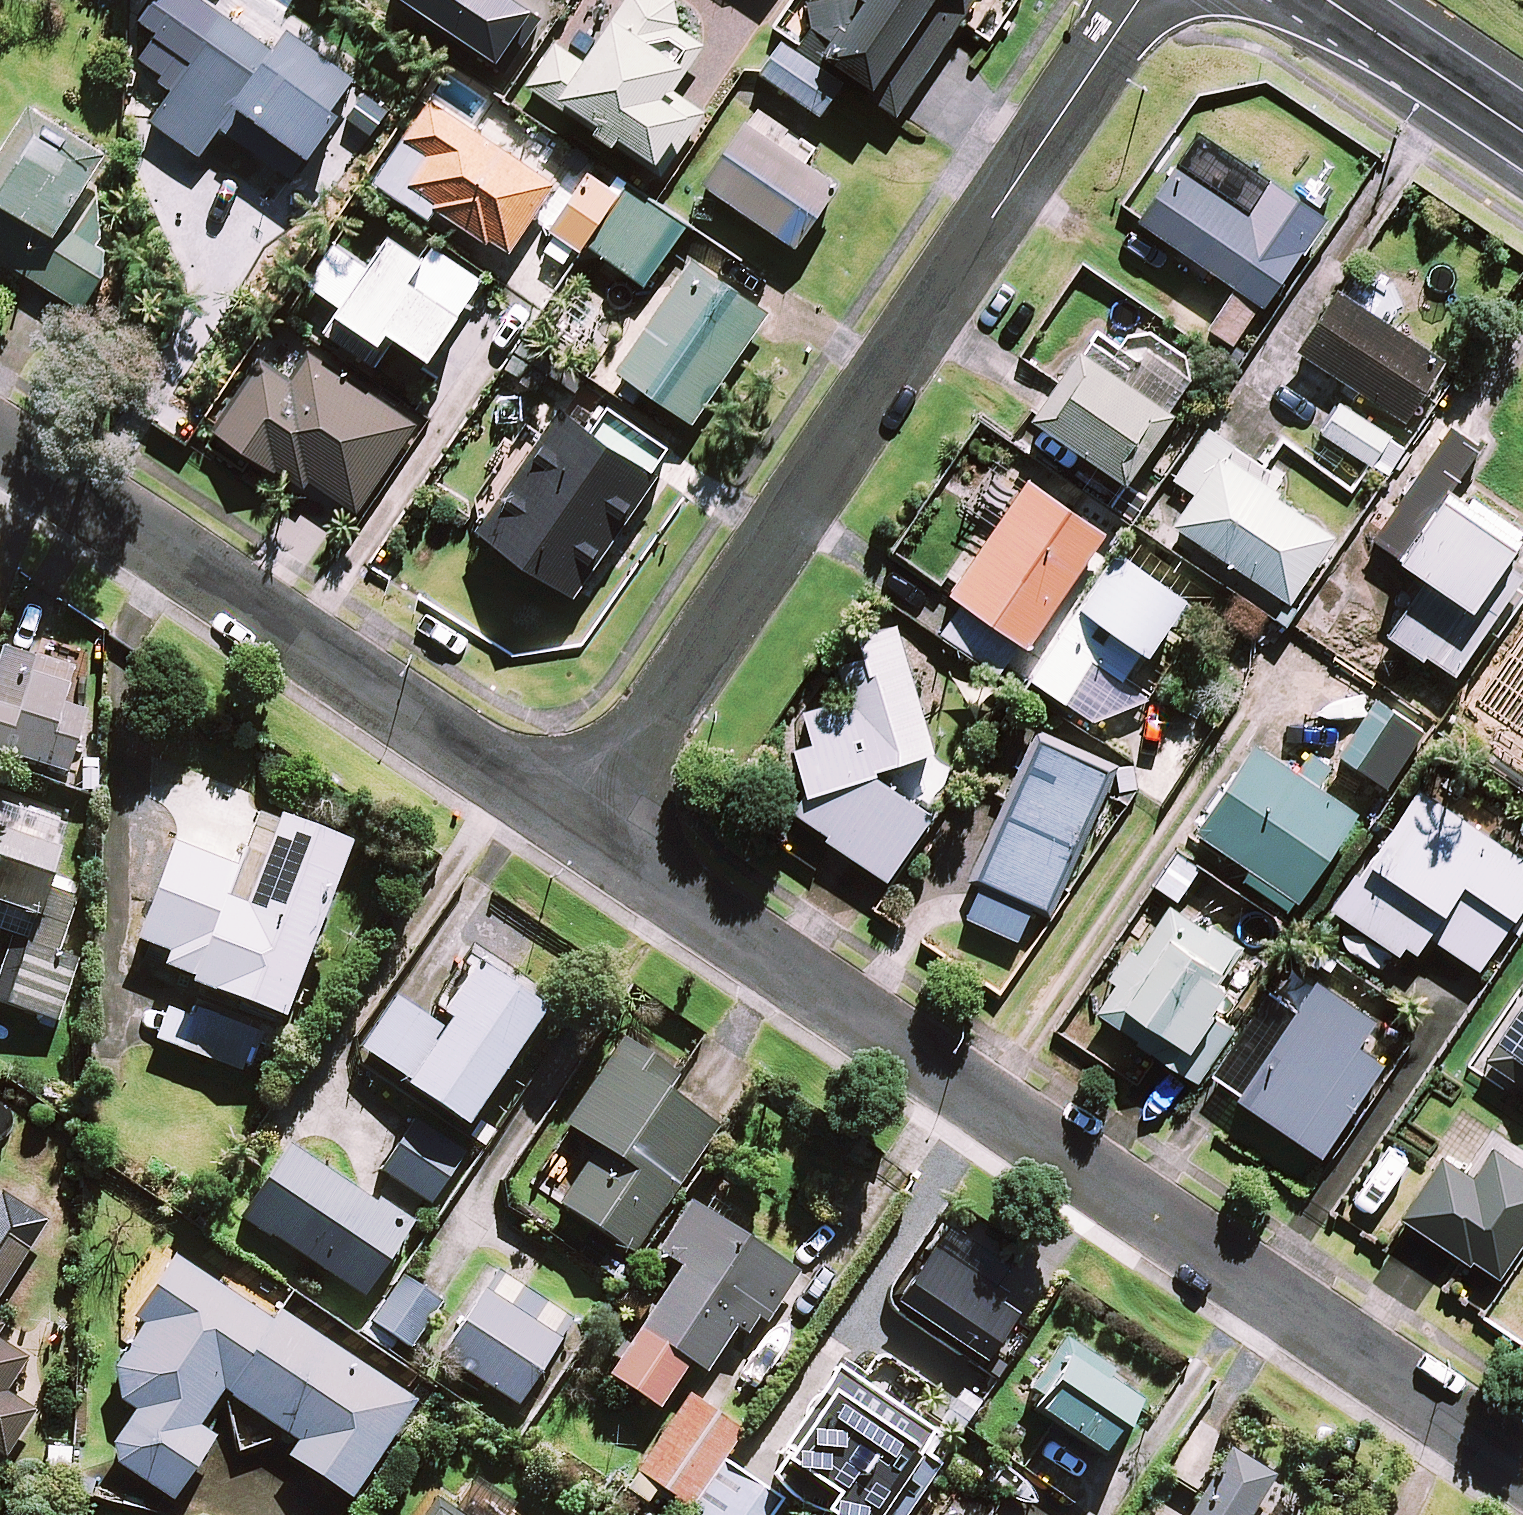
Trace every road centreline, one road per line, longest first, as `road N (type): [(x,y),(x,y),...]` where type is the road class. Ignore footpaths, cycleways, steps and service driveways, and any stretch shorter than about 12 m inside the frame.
road 1 (residential): [(1522,1458),(590,827)]
road 2 (residential): [(1141,0),(590,827)]
road 3 (residential): [(590,827),(0,444)]
road 4 (secondary): [(1326,0),(1522,135)]

